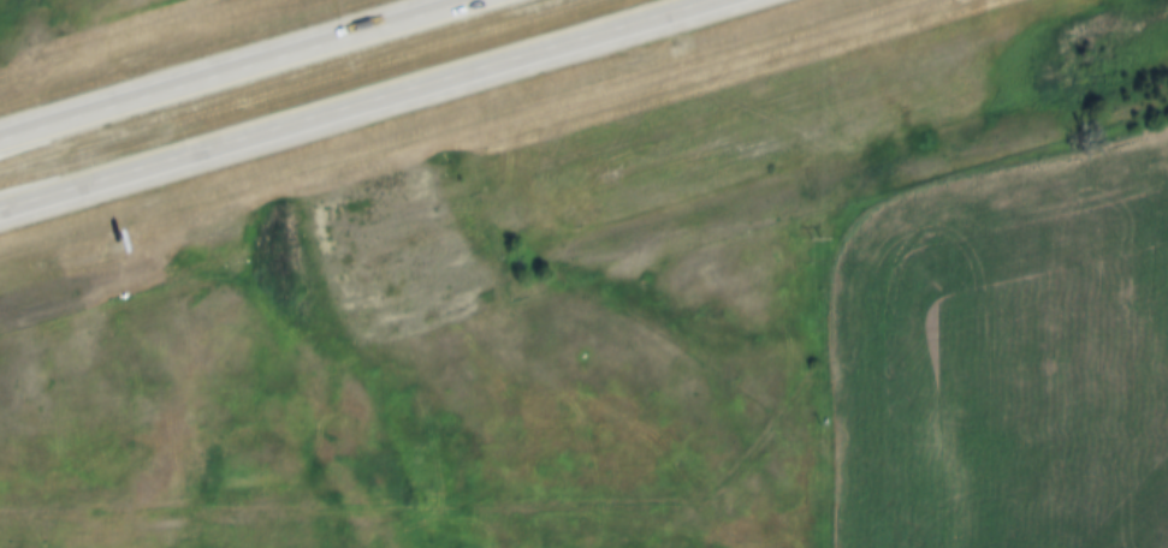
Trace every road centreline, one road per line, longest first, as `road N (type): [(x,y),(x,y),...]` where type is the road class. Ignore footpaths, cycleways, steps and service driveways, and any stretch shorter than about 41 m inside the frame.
road 1 (motorway): [(0,216),(736,0)]
road 2 (motorway): [(452,0),(213,82),(0,141)]

